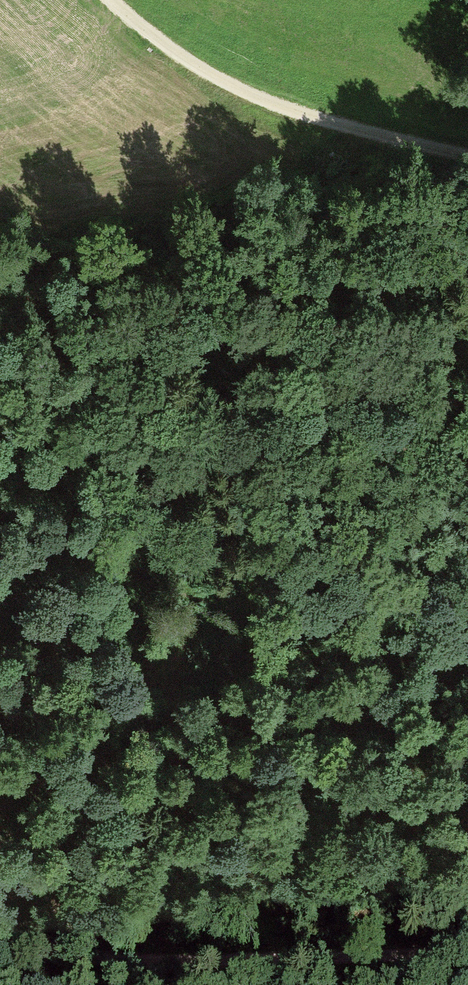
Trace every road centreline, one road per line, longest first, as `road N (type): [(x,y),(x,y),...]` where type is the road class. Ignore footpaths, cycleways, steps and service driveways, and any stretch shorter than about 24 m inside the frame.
road 1 (track): [(0,505),(117,566),(253,621),(419,658),(467,660)]
road 2 (track): [(467,953),(152,964),(71,958),(0,933)]
road 3 (track): [(105,0),(233,90),(372,137)]

